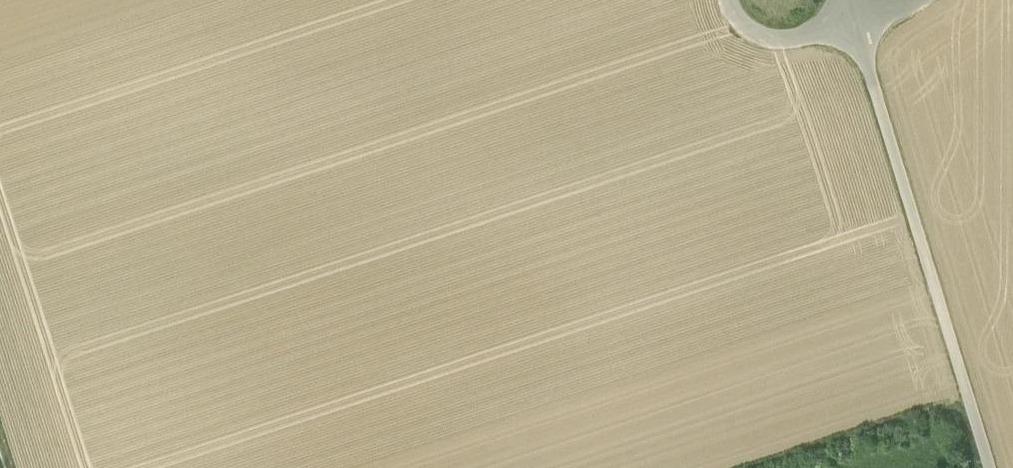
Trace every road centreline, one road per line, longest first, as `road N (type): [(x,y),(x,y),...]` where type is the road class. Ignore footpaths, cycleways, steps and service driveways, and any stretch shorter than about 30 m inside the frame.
road 1 (track): [(852,0),(989,467)]
road 2 (track): [(919,0),(797,40),(761,36),(741,20),(733,0)]

